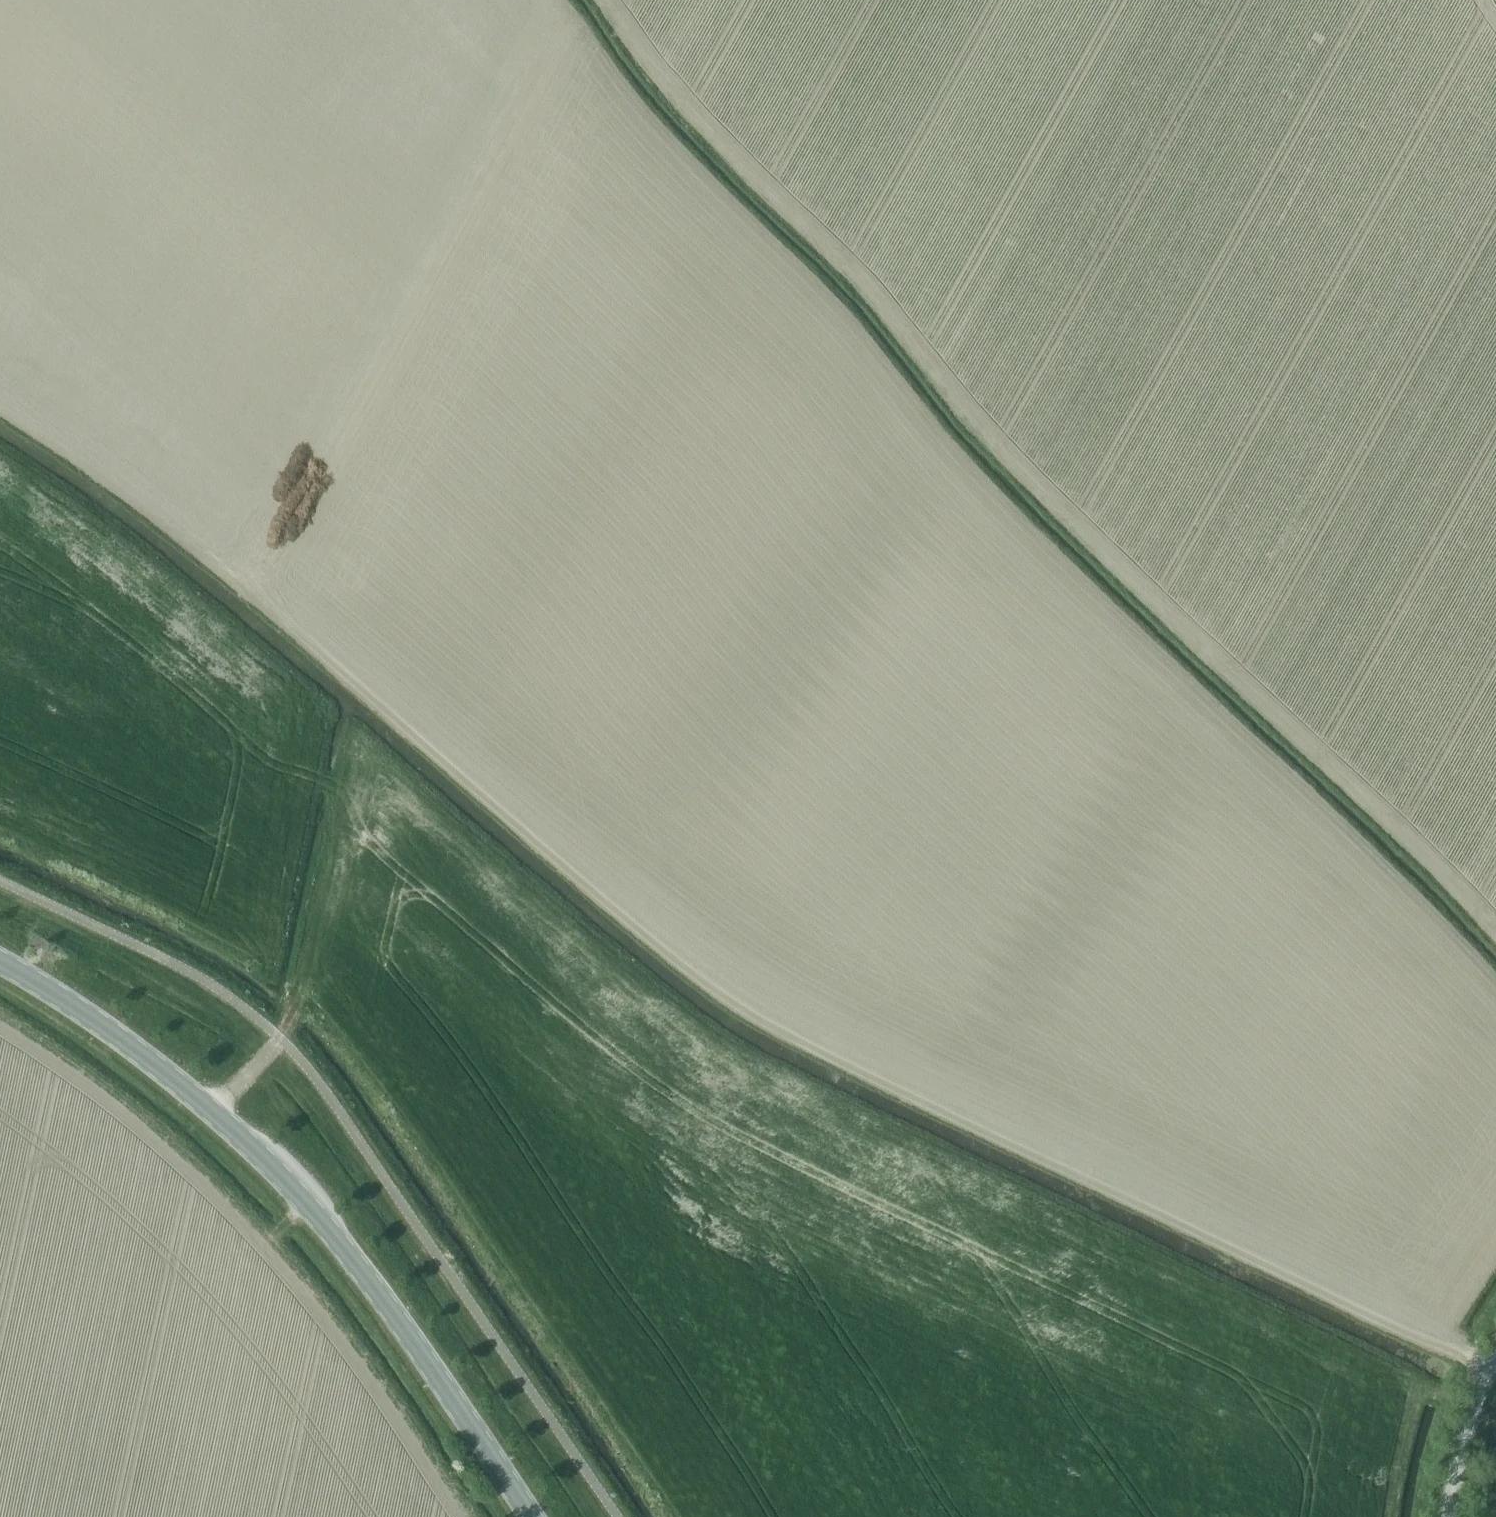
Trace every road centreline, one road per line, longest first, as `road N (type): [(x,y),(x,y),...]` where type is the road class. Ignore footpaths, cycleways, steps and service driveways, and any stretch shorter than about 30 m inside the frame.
road 1 (primary): [(533,1516),(305,1201),(144,1056),(0,960)]
road 2 (unclassified): [(1450,1516),(1462,1436),(1495,1351)]

